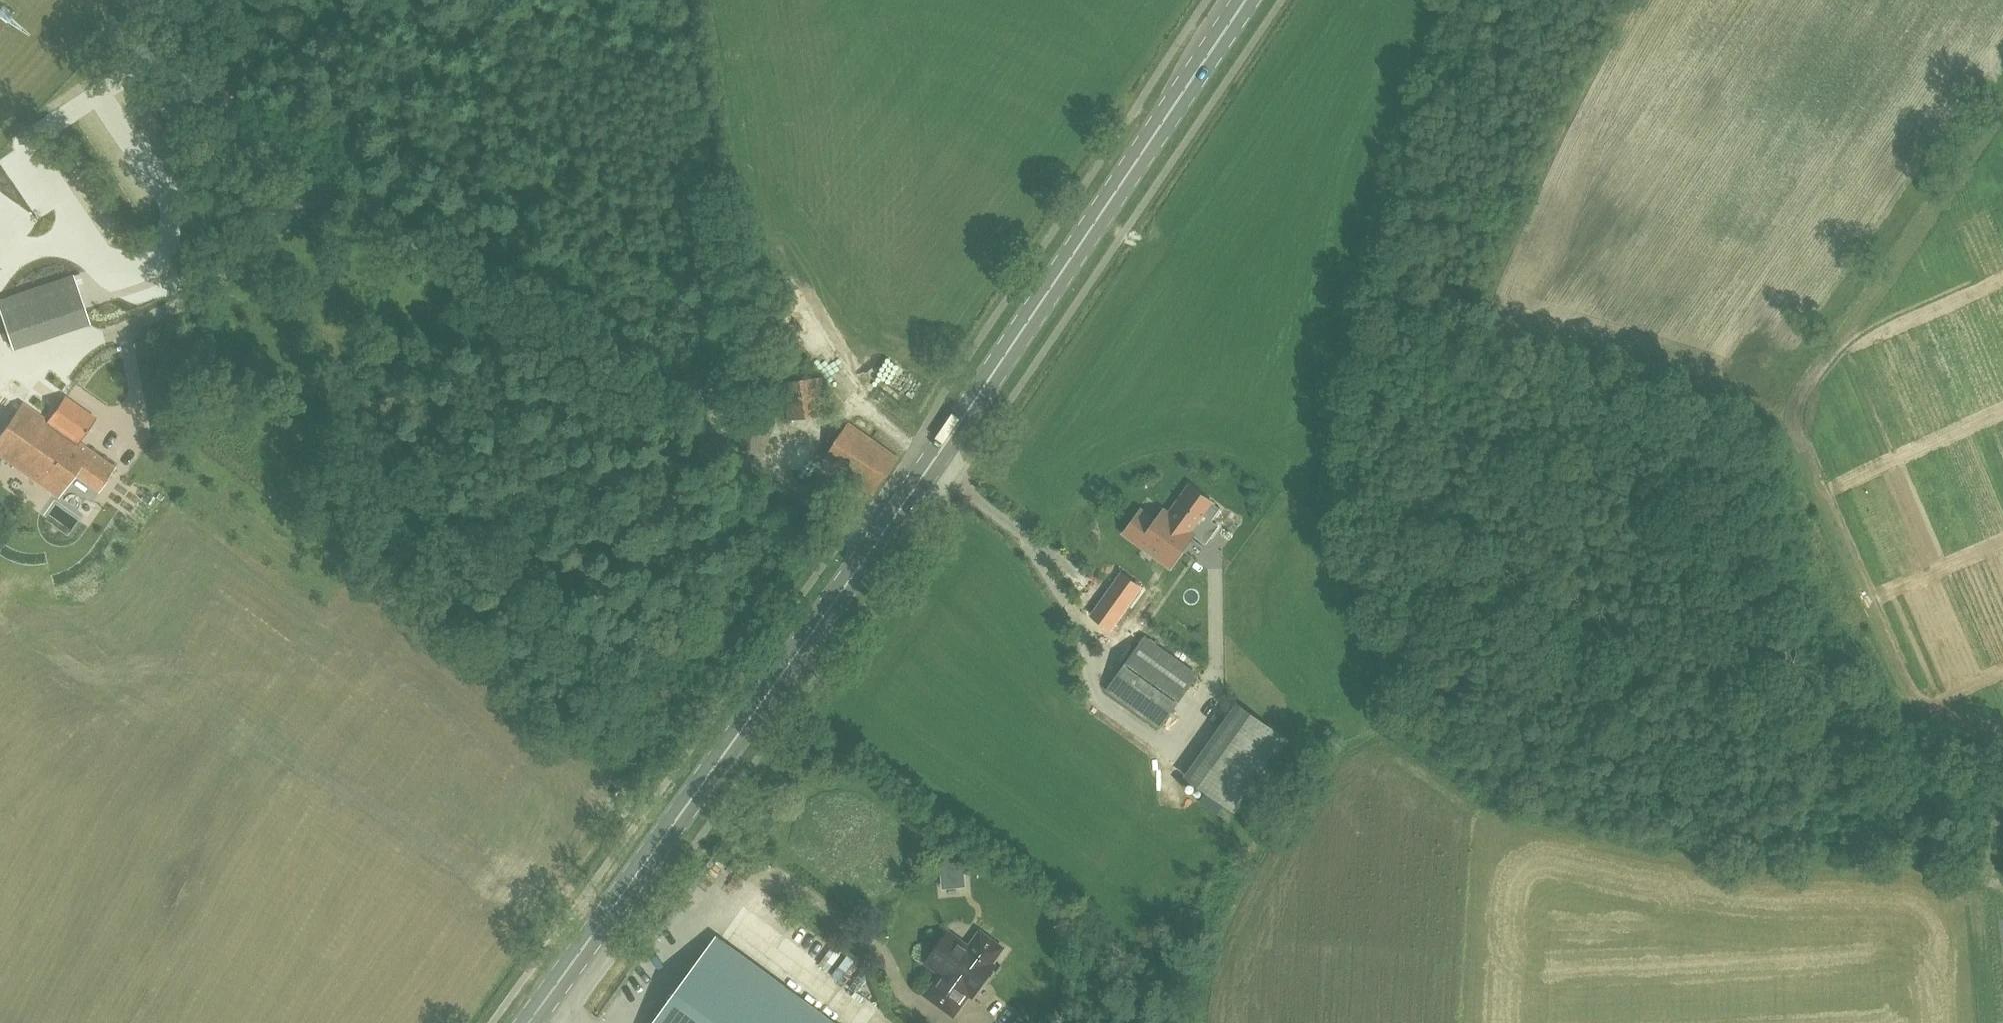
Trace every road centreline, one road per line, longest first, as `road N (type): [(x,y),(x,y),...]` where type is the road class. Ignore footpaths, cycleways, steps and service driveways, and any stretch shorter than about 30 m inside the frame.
road 1 (unclassified): [(777,483),(121,17),(138,0)]
road 2 (secondary): [(873,551),(1253,0)]
road 3 (secondary): [(533,1022),(873,551)]
road 4 (track): [(340,171),(504,0)]

